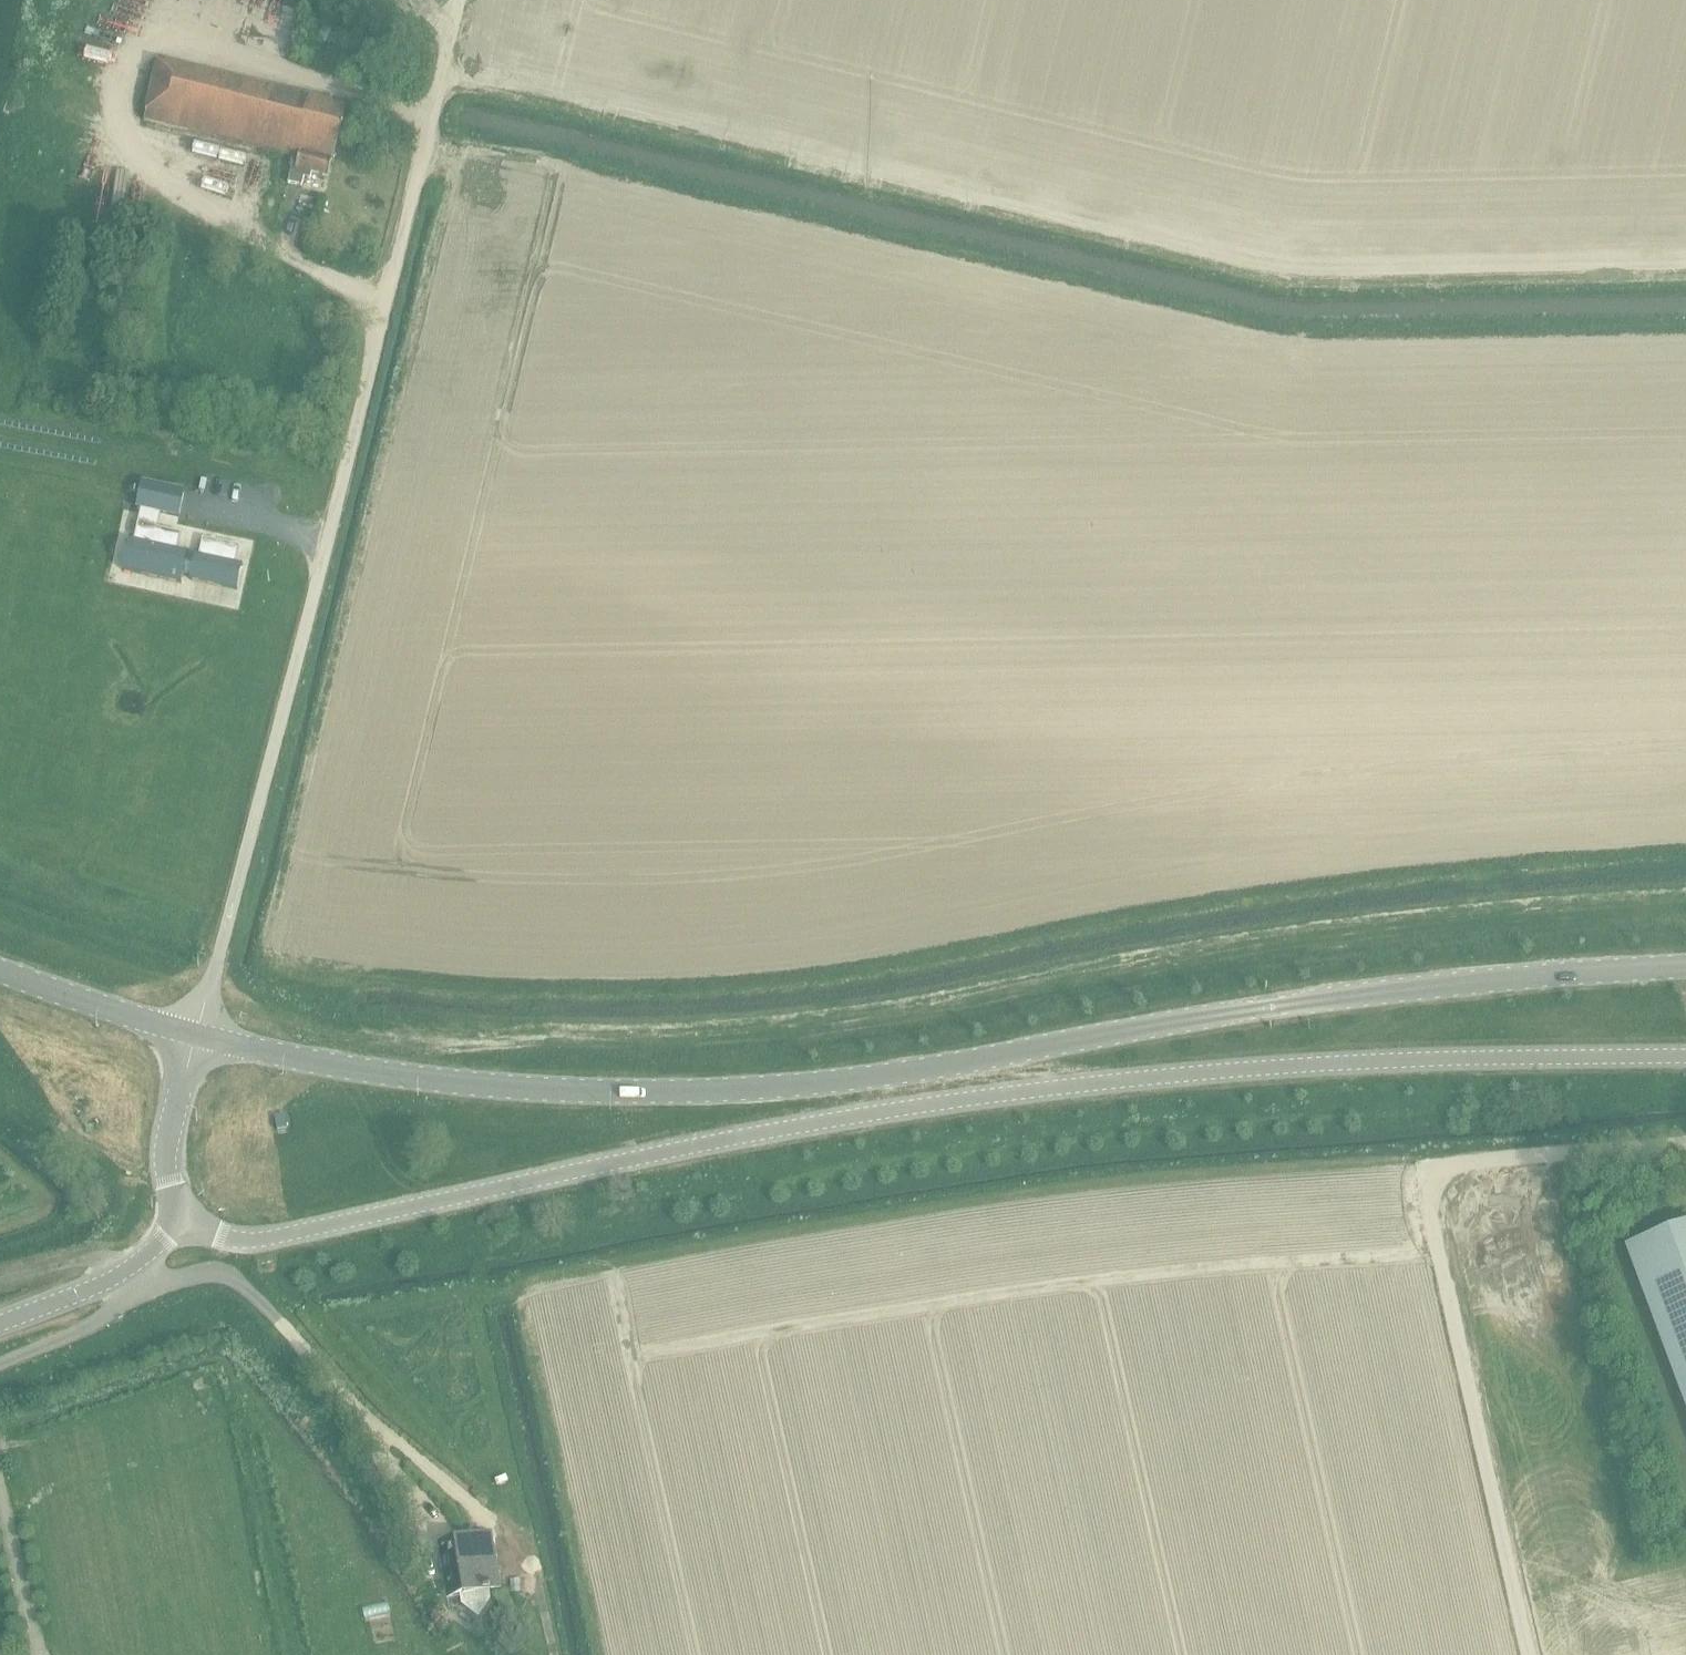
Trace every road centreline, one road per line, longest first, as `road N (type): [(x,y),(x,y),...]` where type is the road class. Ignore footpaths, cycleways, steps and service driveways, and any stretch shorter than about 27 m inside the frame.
road 1 (unclassified): [(185,1218),(208,1232),(257,1240),(786,1127),(1161,1076),(1685,1055)]
road 2 (tertiary): [(1685,964),(1267,1006),(824,1083),(717,1090),(475,1084),(344,1068),(196,1034)]
road 3 (track): [(599,1654),(516,1282),(1035,1194),(1264,1169),(1411,1162),(1437,1174)]
road 4 (track): [(443,65),(1271,271),(1390,279),(1685,271)]
road 5 (unclassified): [(196,1034),(443,65)]
road 6 (track): [(1527,1654),(1430,1191),(1437,1174),(1476,1162),(1685,1143)]
road 7 (tertiary): [(0,1322),(120,1273),(185,1218)]
road 8 (tertiary): [(196,1034),(0,971)]
road 9 (tertiary): [(185,1218),(166,1166),(166,1140),(196,1034)]
road 10 (track): [(0,1278),(91,1259),(120,1273)]

